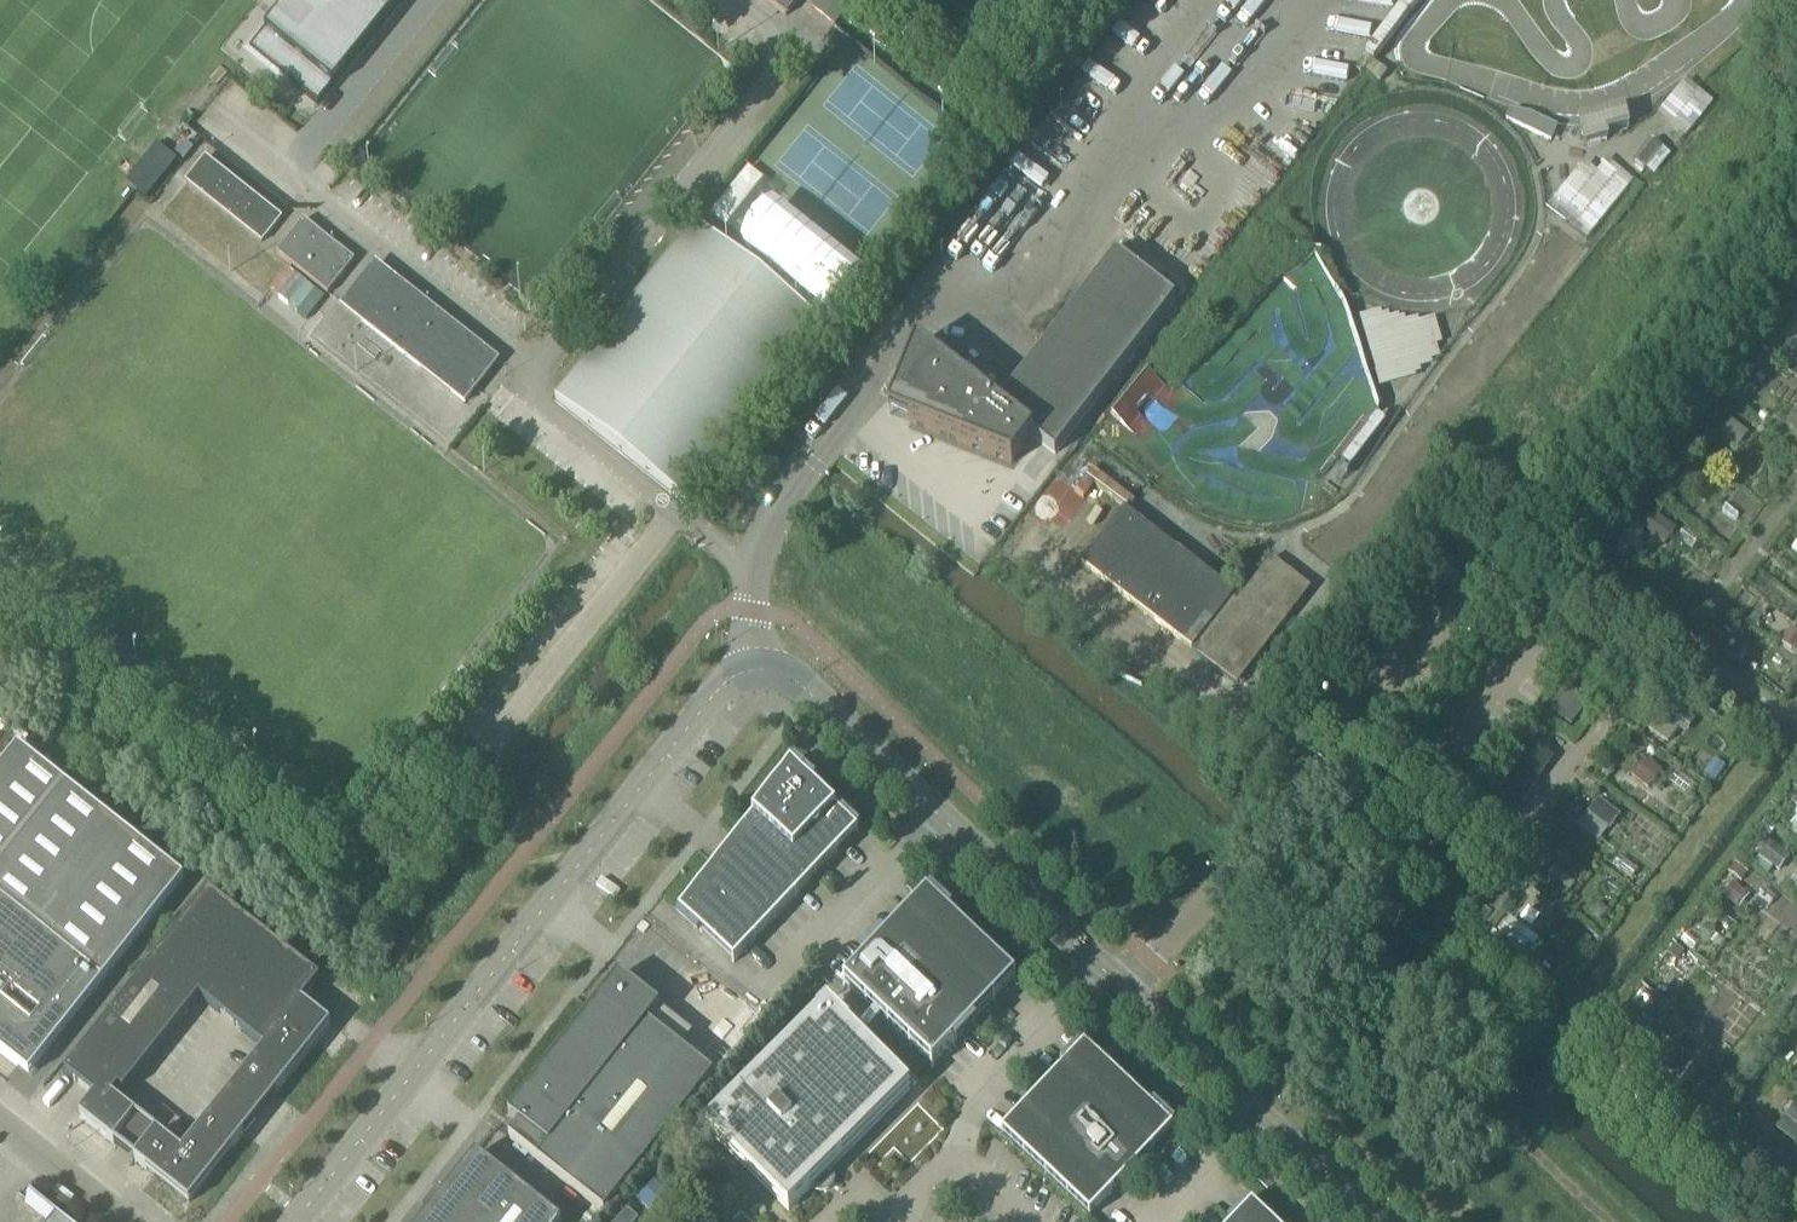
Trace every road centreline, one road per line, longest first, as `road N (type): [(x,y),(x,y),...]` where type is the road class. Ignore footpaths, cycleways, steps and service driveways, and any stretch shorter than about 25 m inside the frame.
road 1 (tertiary): [(1376,1221),(793,673),(760,659)]
road 2 (tertiary): [(297,1221),(724,680),(760,659)]
road 3 (unclassified): [(134,1221),(0,1116)]

